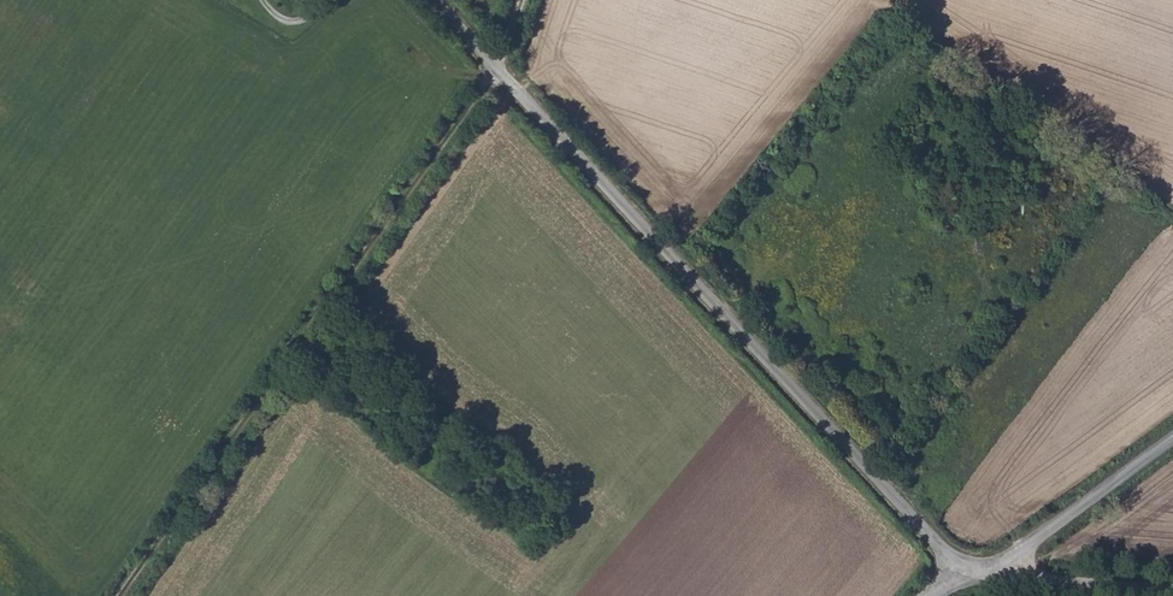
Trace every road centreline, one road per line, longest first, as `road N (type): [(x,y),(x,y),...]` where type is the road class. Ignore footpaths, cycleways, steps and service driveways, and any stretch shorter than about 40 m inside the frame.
road 1 (unclassified): [(955,567),(437,0)]
road 2 (track): [(118,595),(468,107),(522,0)]
road 3 (unclassified): [(1172,440),(1019,551),(1002,572)]
road 4 (unclassified): [(1002,572),(1172,586)]

